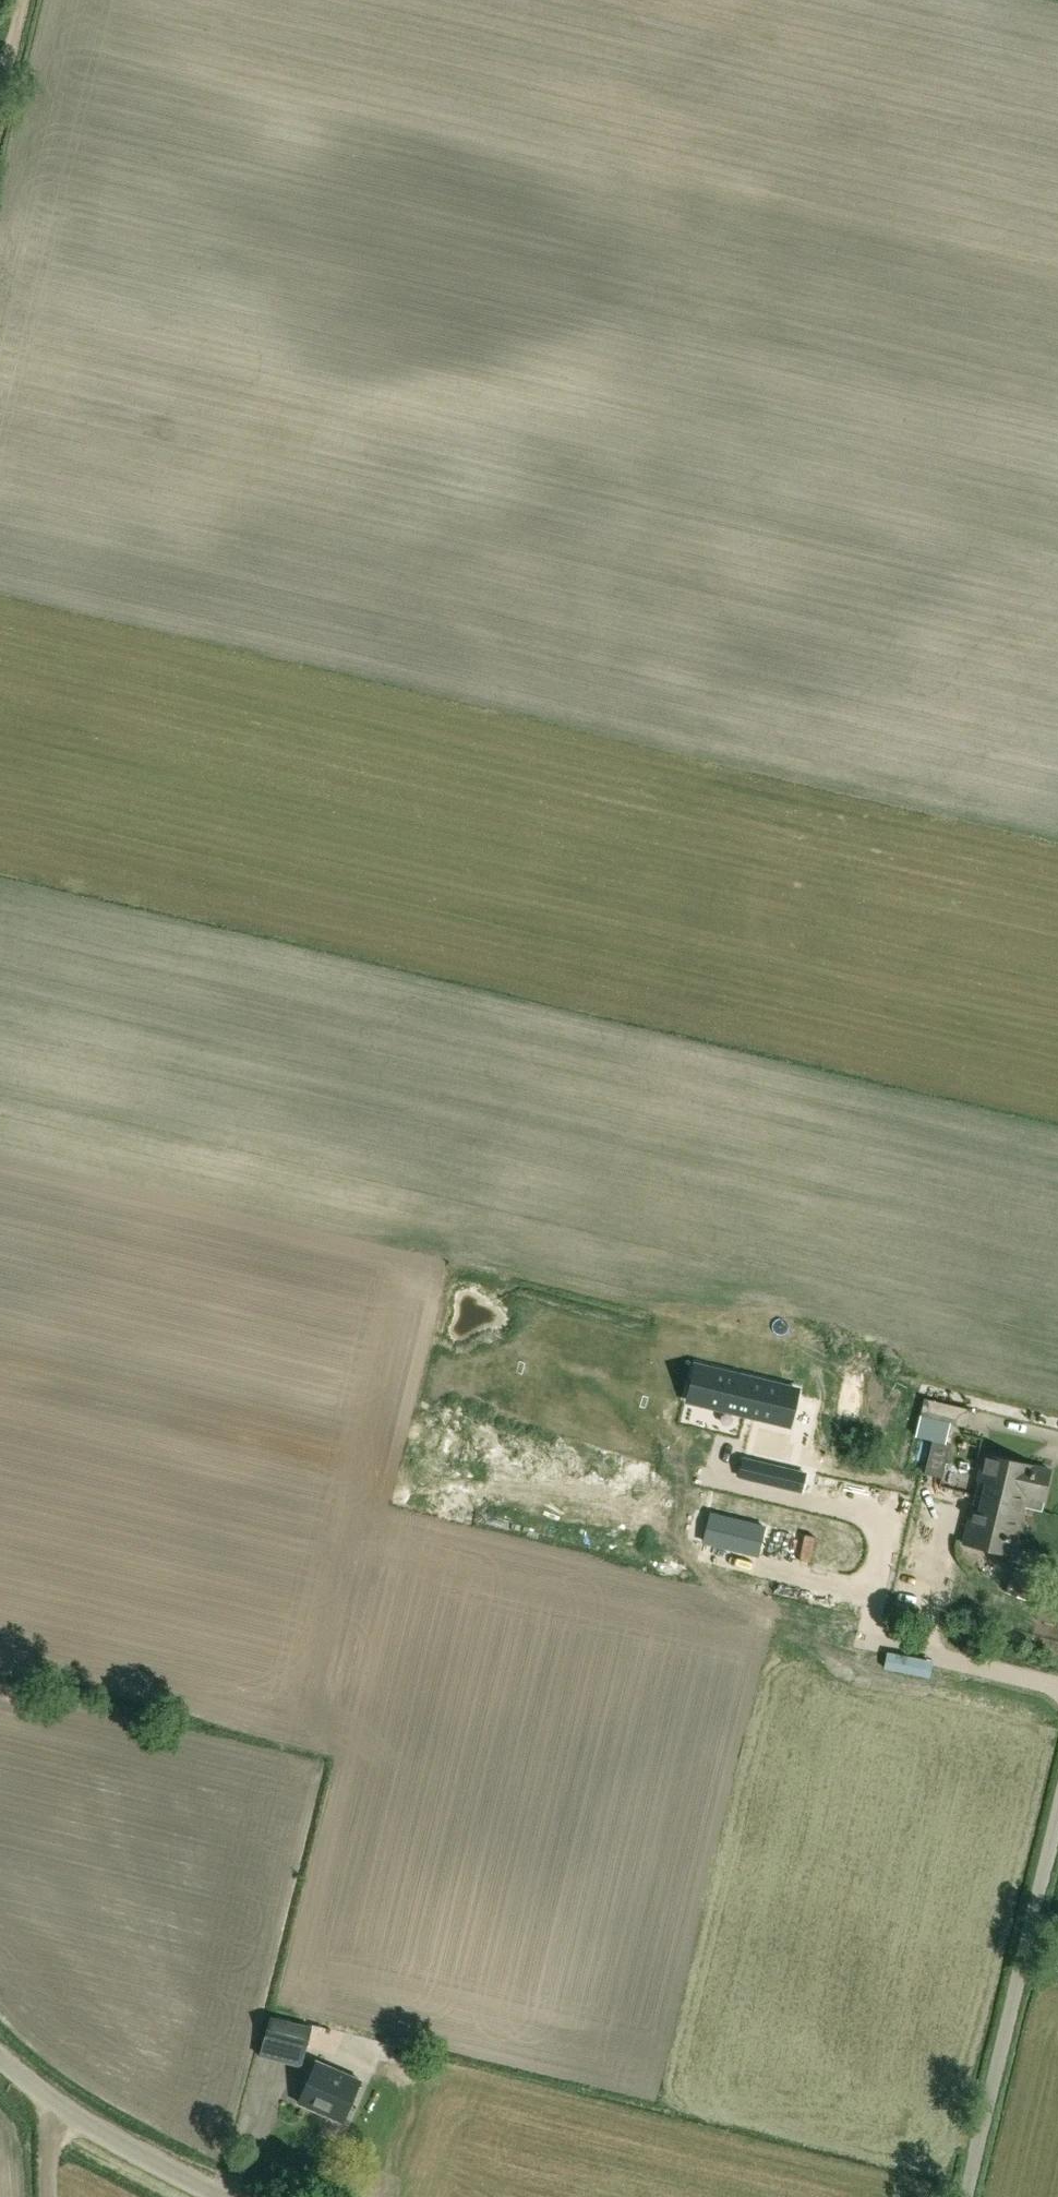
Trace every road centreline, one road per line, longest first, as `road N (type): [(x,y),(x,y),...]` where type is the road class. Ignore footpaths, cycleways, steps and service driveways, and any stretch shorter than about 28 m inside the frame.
road 1 (unclassified): [(961,2196),(1057,1810)]
road 2 (unclassified): [(219,2196),(63,2113),(0,2062)]

